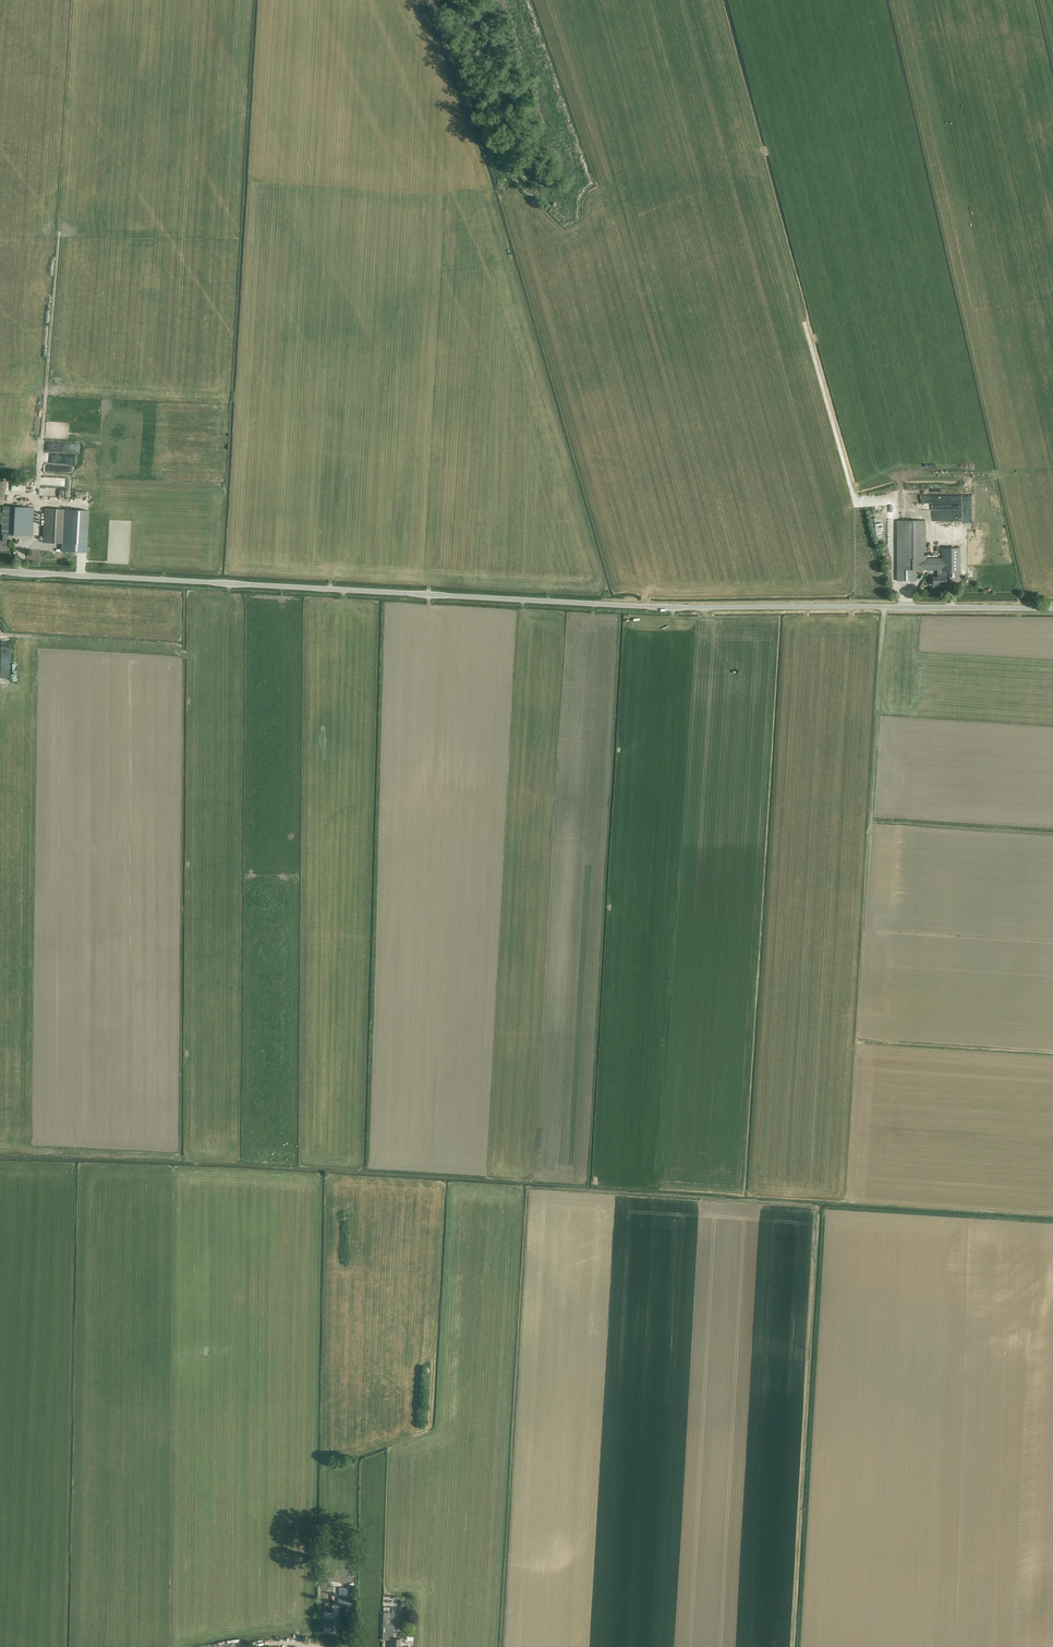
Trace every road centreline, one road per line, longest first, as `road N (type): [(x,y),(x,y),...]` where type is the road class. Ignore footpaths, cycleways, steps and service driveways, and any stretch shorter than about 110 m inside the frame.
road 1 (unclassified): [(1052,608),(675,607),(0,570)]

